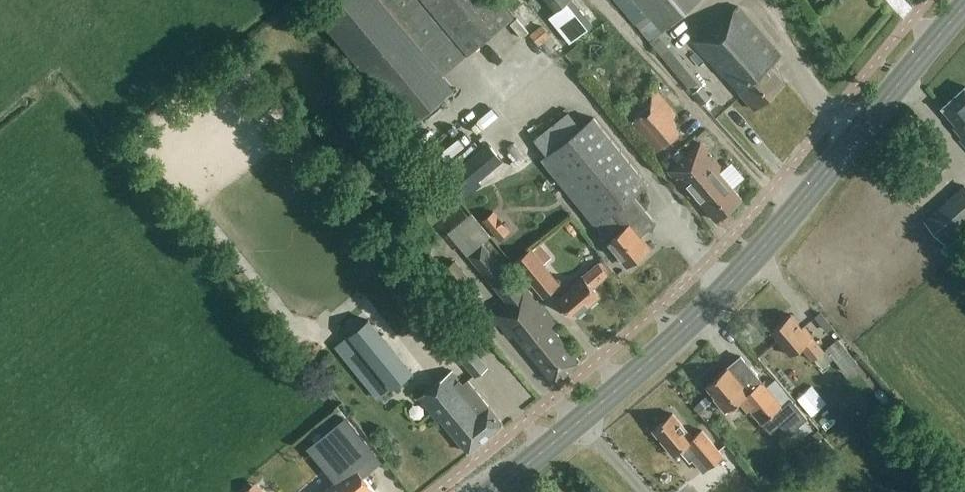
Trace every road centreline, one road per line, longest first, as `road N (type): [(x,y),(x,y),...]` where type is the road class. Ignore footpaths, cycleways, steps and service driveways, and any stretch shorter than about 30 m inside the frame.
road 1 (primary): [(494,491),(699,316),(964,6)]
road 2 (track): [(606,0),(795,211)]

